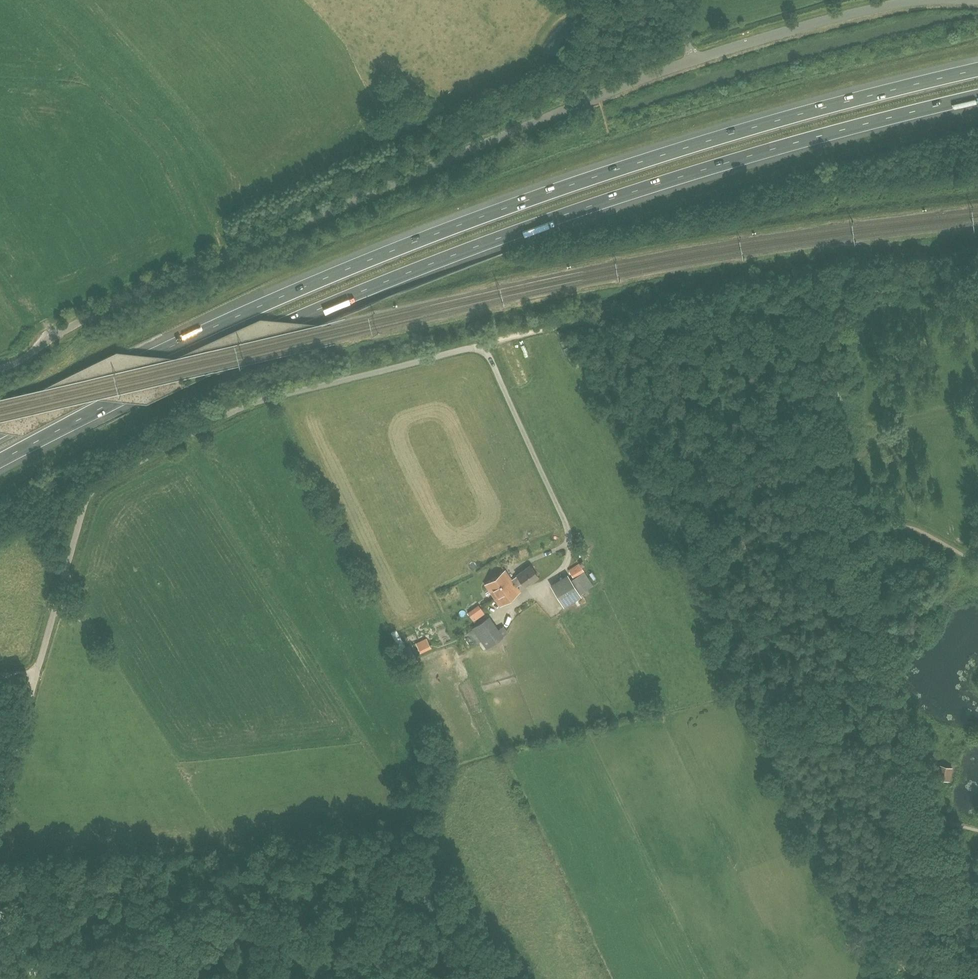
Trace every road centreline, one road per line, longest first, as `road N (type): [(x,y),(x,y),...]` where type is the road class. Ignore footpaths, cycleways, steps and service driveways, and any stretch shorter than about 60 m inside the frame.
road 1 (motorway): [(0,465),(224,351),(399,276),(675,179),(977,98)]
road 2 (motorway): [(977,68),(668,151),(522,200),(206,328),(0,432)]
road 3 (unclassified): [(0,372),(82,321),(693,59)]
road 4 (unclassified): [(0,676),(35,675),(83,511),(103,481),(269,397),(483,344)]
road 5 (unclassified): [(693,59),(920,0)]
road 6 (track): [(35,675),(0,802)]

